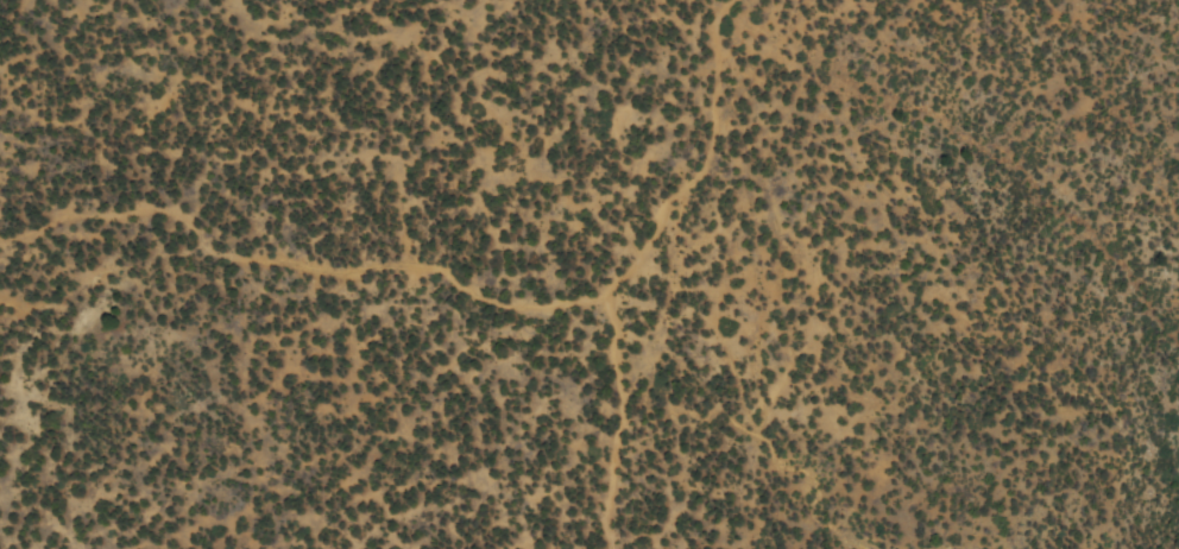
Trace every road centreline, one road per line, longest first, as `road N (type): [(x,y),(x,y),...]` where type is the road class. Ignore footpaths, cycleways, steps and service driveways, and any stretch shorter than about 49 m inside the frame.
road 1 (track): [(644,548),(681,366),(796,0)]

